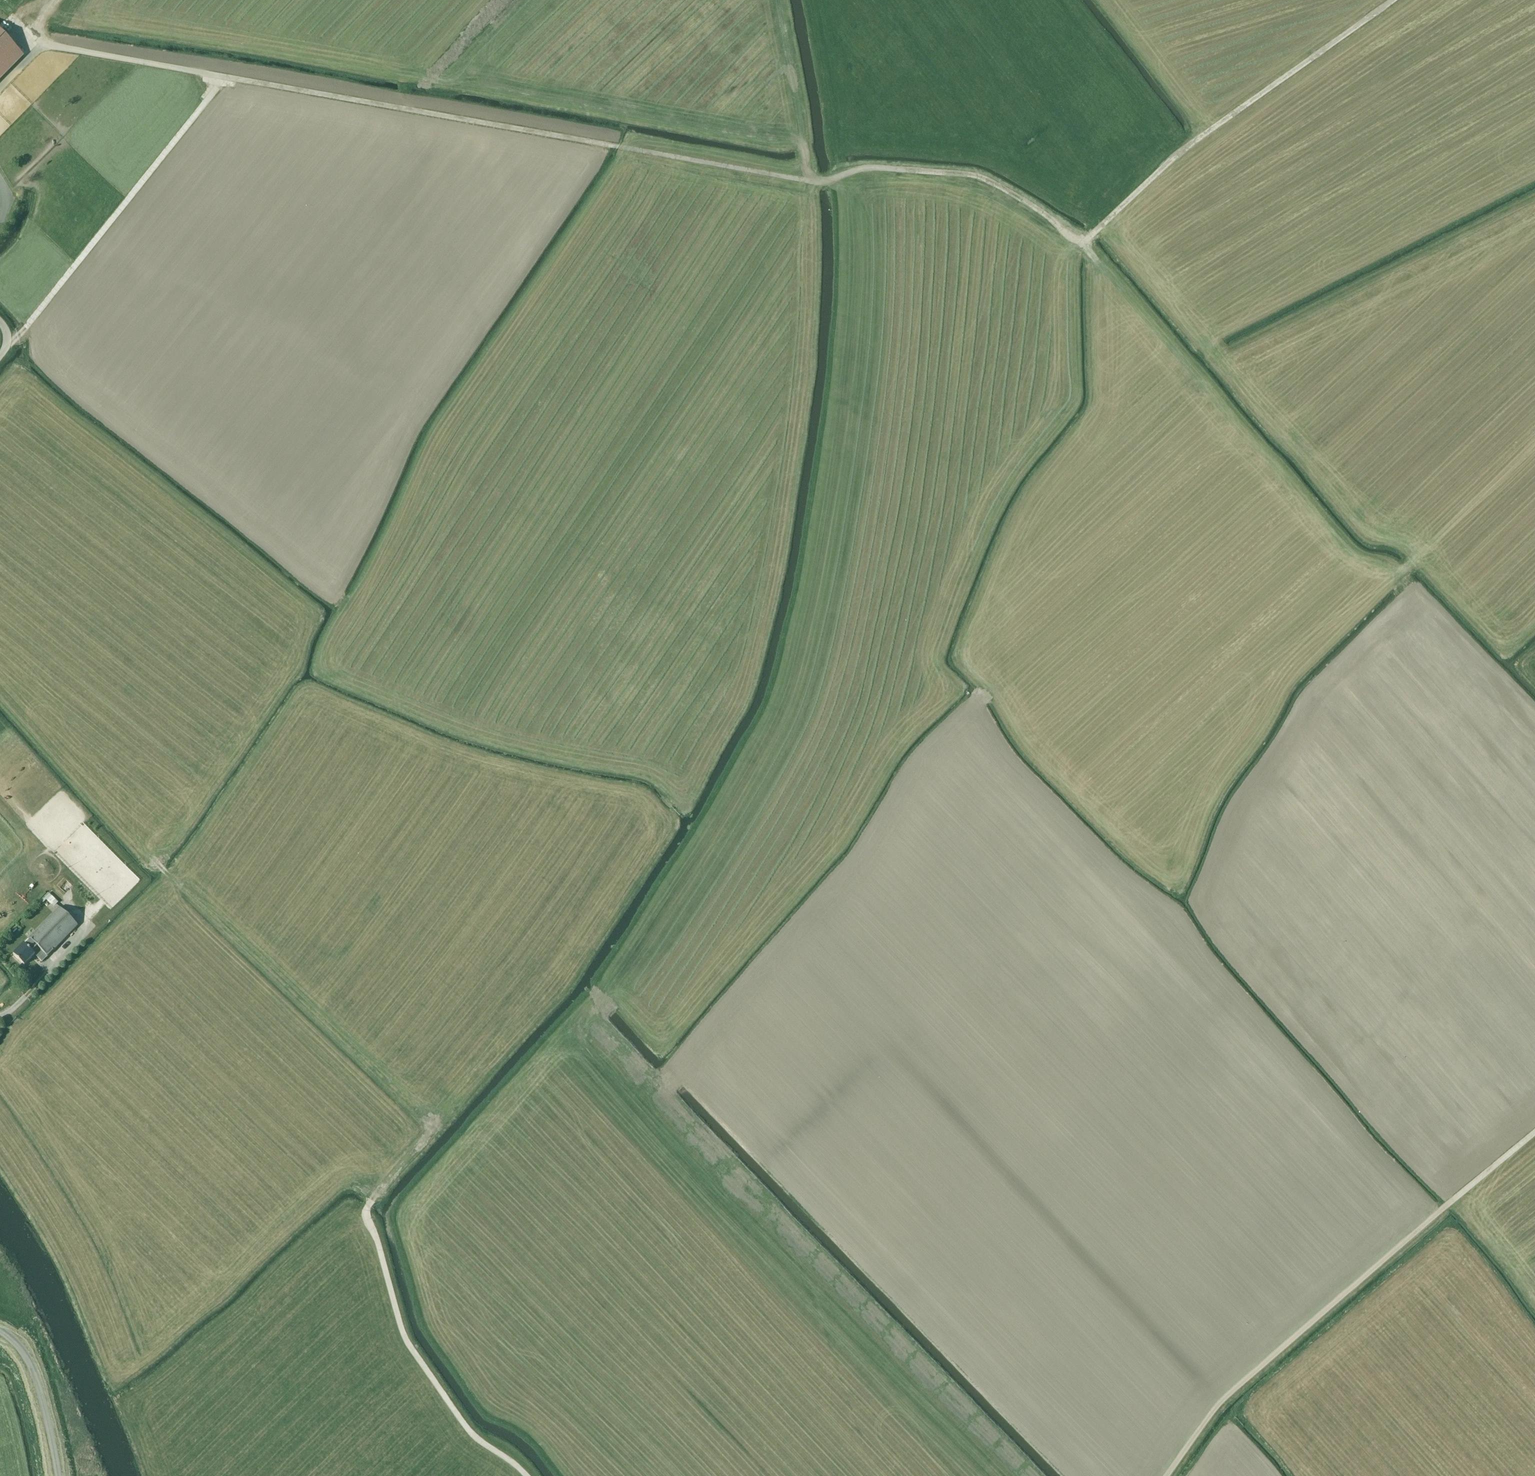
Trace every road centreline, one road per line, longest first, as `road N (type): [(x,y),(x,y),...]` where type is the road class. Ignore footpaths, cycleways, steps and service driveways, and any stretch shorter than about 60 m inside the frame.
road 1 (unclassified): [(58,1475),(35,1373),(0,1330)]

